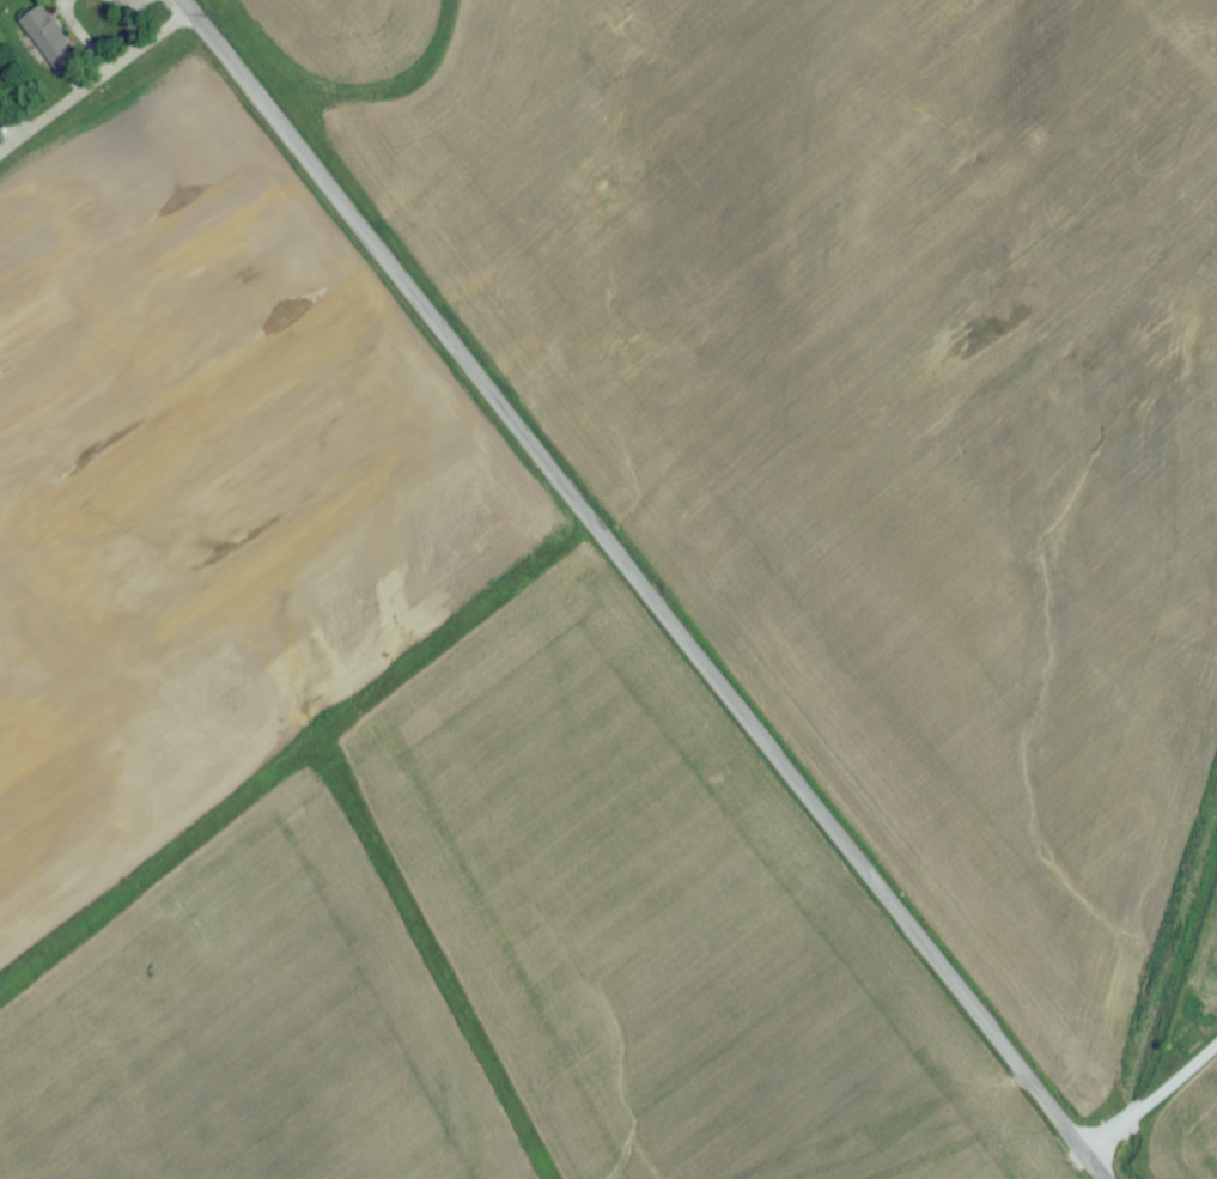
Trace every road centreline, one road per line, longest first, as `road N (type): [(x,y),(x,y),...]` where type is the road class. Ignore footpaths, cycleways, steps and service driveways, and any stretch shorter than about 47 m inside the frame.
road 1 (residential): [(1120,1178),(174,0)]

